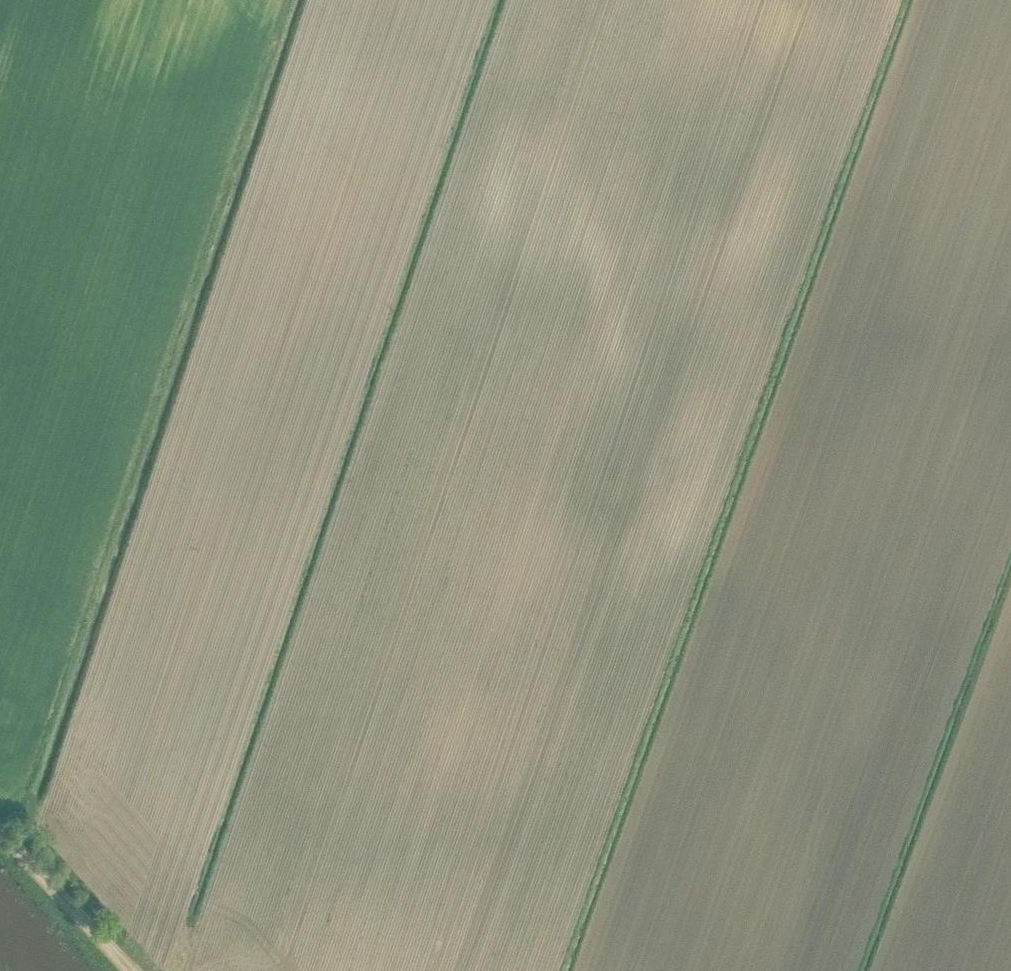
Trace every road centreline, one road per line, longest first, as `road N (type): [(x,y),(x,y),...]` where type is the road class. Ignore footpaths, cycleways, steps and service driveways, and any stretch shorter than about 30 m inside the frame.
road 1 (track): [(128,970),(0,832)]

